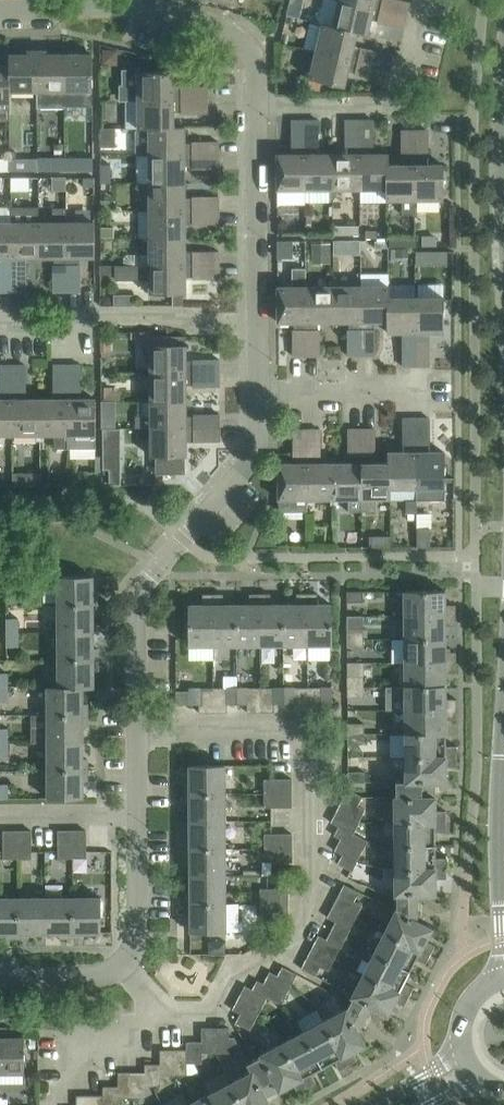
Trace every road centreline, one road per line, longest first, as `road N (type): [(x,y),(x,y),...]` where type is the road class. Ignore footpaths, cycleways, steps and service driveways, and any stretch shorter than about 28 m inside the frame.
road 1 (residential): [(138,726),(134,603),(180,537),(243,471),(256,444),(258,393)]
road 2 (residential): [(0,327),(257,323)]
road 3 (residential): [(425,0),(399,105),(252,104)]
road 4 (residential): [(122,965),(138,930),(138,726)]
road 5 (residential): [(257,323),(252,104)]
road 6 (residential): [(252,104),(252,46),(233,31),(115,7)]
road 7 (residential): [(258,393),(433,392)]
road 8 (residential): [(138,726),(307,724)]
road 9 (residential): [(0,976),(74,976),(122,965)]

